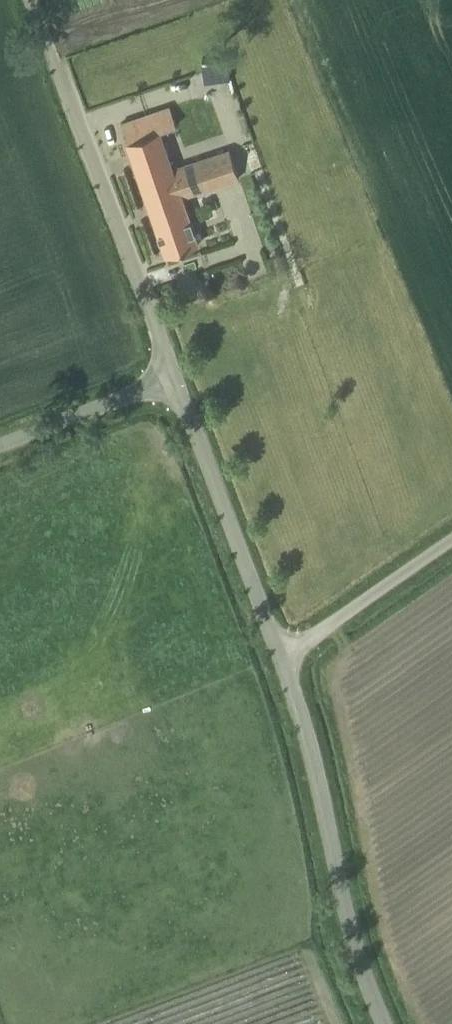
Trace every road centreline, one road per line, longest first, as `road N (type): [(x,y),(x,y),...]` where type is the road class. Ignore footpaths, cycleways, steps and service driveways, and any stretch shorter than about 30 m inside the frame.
road 1 (unclassified): [(174,378),(28,0)]
road 2 (unclassified): [(382,1023),(353,945),(287,665)]
road 3 (unclassified): [(287,665),(174,378)]
road 4 (unclassified): [(287,665),(451,549)]
road 5 (unclassified): [(0,446),(174,378)]

